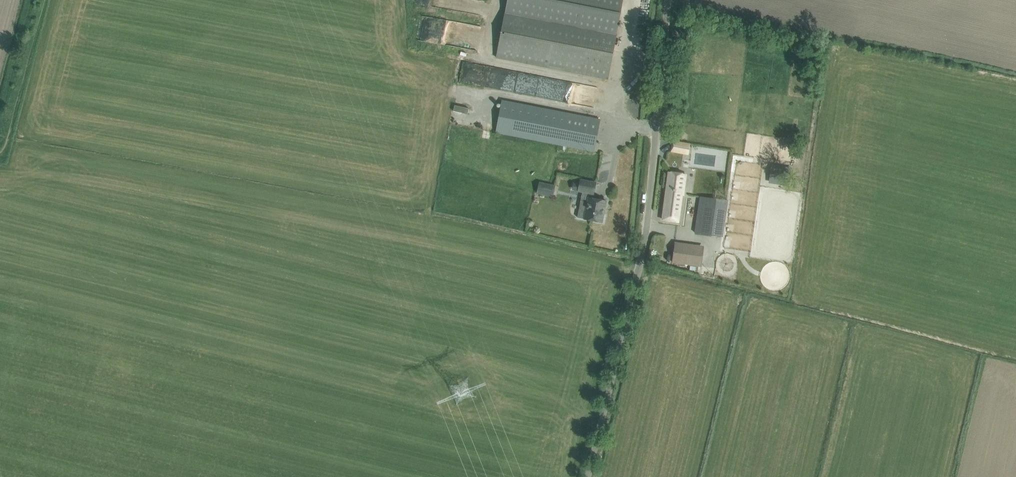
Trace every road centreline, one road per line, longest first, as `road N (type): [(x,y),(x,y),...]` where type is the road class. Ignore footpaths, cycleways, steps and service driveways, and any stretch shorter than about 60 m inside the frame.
road 1 (unclassified): [(588,476),(633,302),(668,0)]

